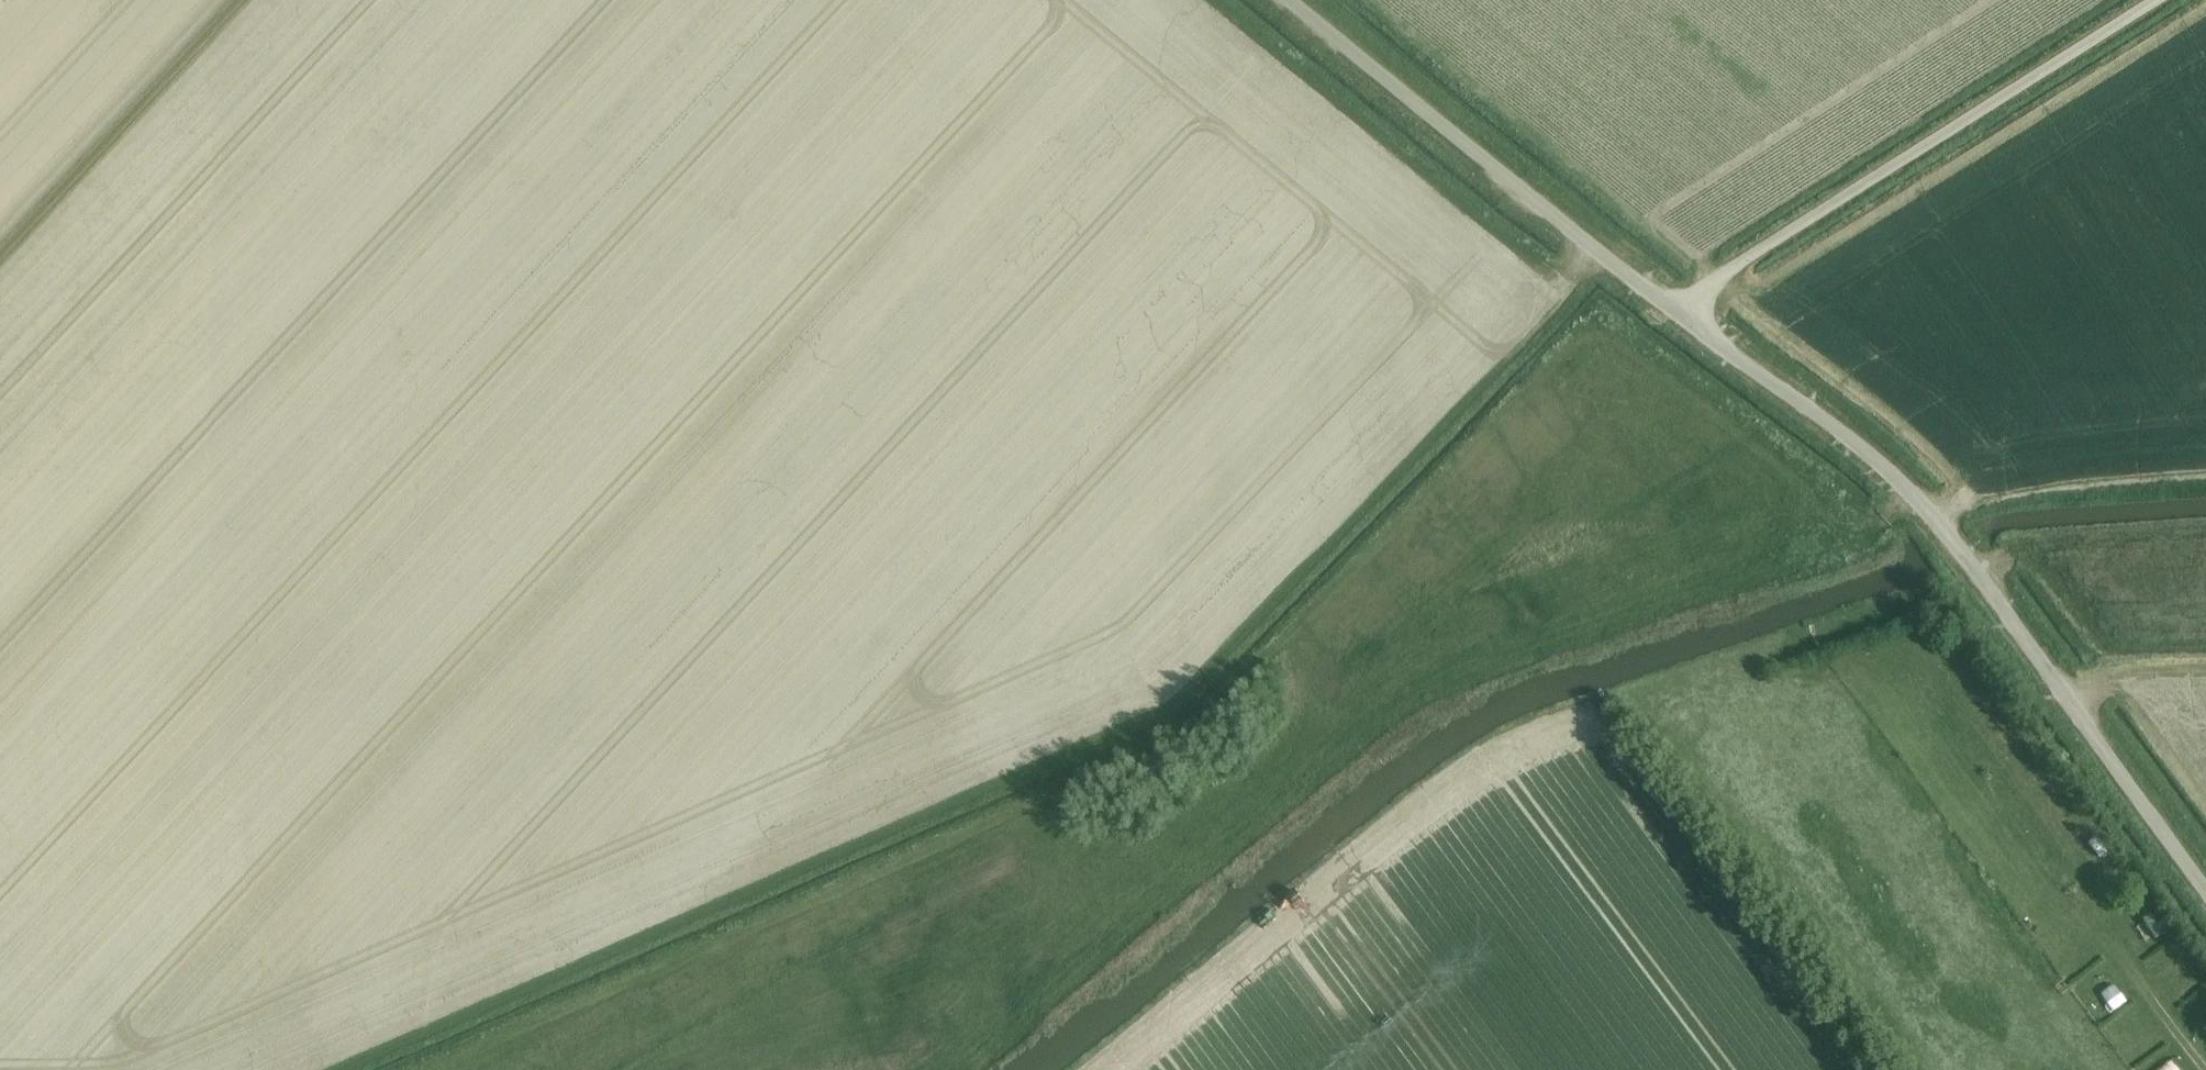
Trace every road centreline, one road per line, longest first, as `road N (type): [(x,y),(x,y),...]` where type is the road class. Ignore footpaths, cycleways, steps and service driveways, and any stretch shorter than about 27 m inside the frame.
road 1 (unclassified): [(2205,891),(2024,636),(1898,479),(1671,308),(1292,0)]
road 2 (track): [(1671,308),(2156,0)]
road 3 (track): [(0,260),(243,0)]

